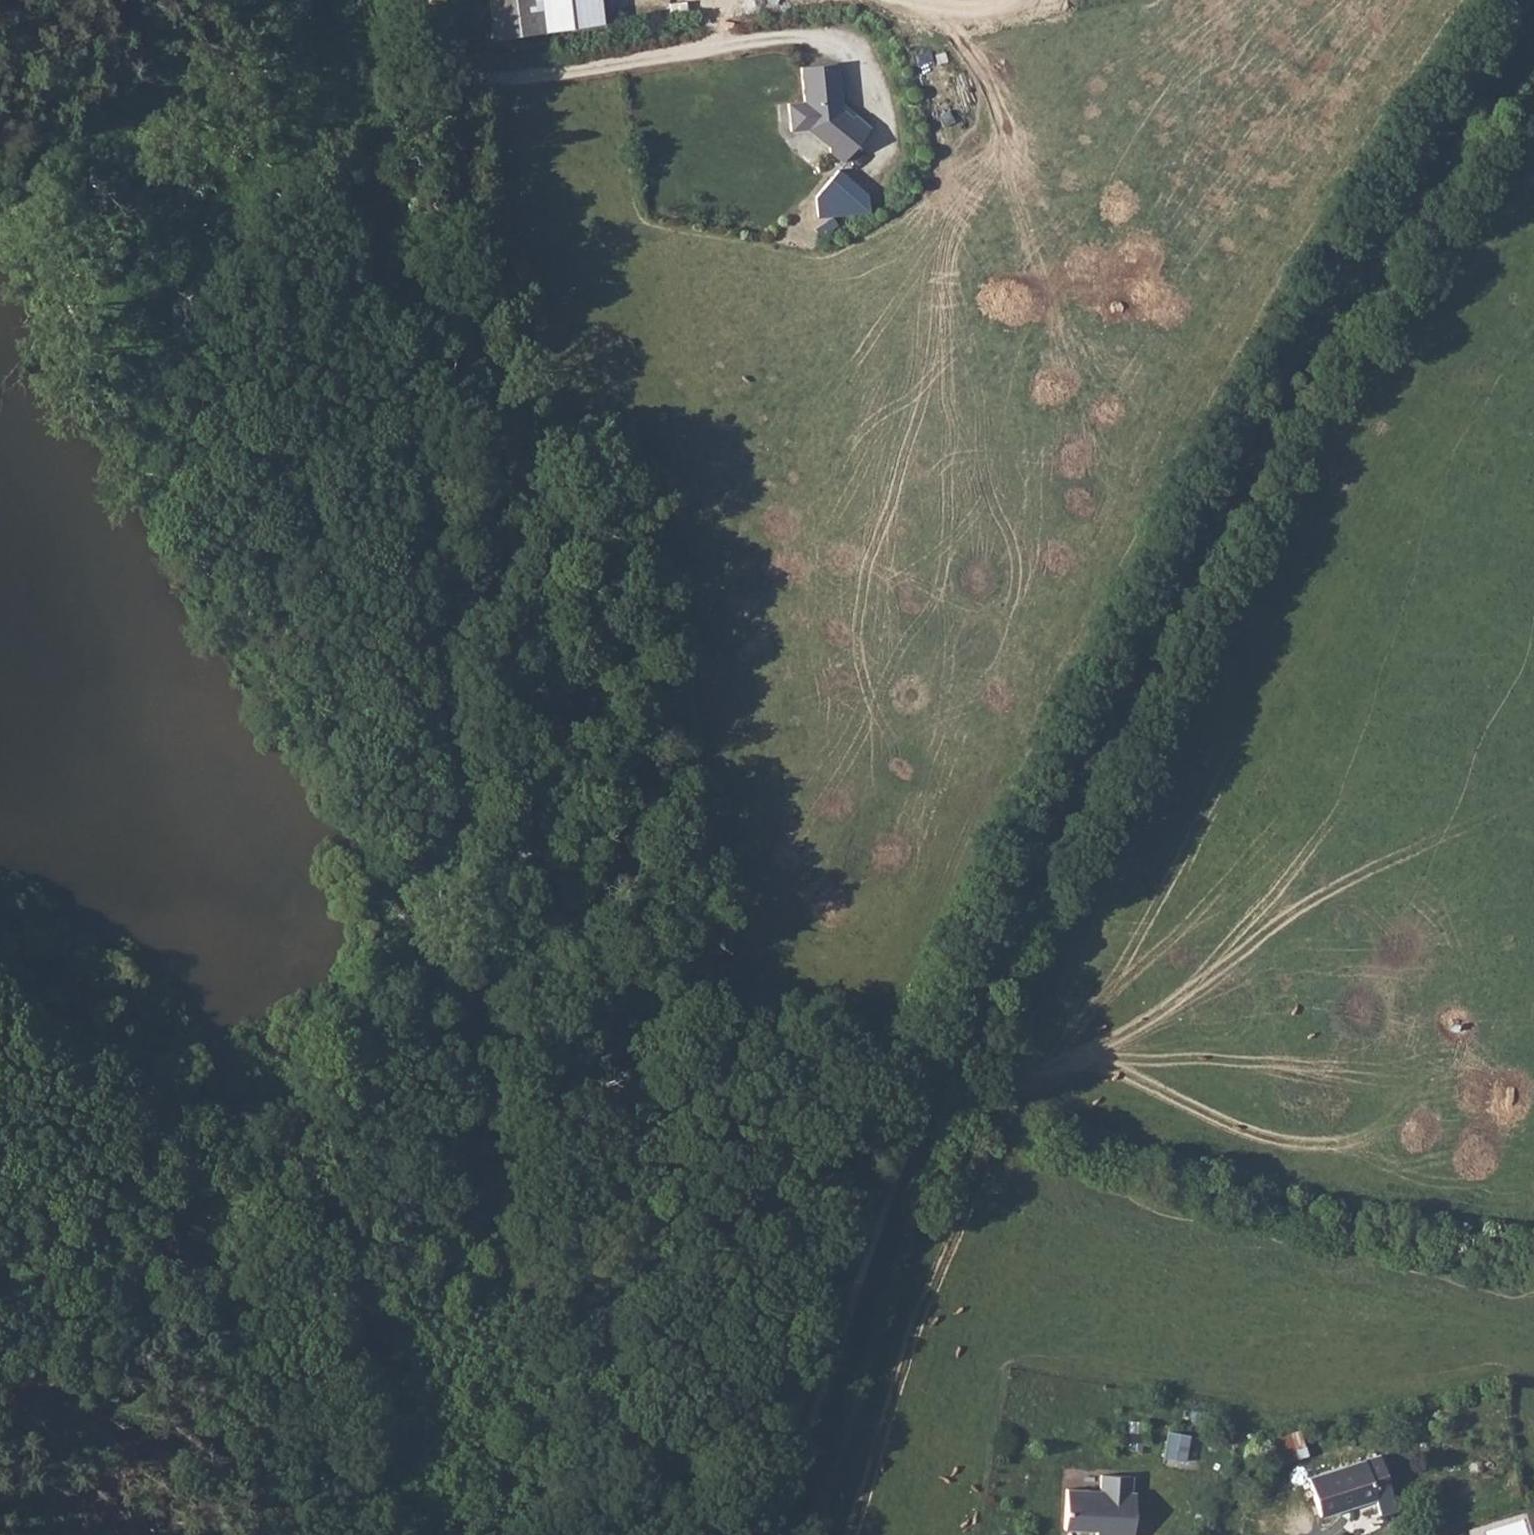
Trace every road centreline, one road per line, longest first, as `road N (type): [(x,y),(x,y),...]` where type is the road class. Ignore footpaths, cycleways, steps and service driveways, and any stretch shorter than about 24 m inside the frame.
road 1 (unclassified): [(415,0),(600,1534)]

